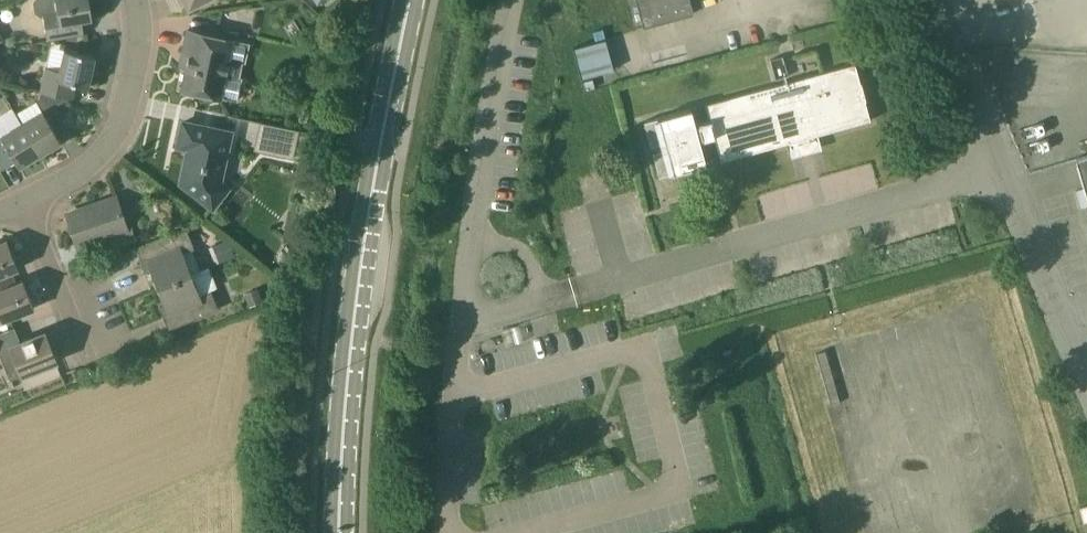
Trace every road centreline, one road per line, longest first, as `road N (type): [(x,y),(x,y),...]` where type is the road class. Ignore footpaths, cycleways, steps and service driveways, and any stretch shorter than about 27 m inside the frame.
road 1 (tertiary): [(340,532),(353,328),(410,0)]
road 2 (unclassified): [(544,304),(1001,166)]
road 3 (residential): [(26,198),(107,147),(133,79),(137,0)]
road 4 (unclassified): [(470,241),(510,0)]
road 5 (unclassified): [(1086,385),(1001,166)]
road 6 (residential): [(93,364),(26,198)]
road 7 (unclassified): [(1001,166),(935,0)]

